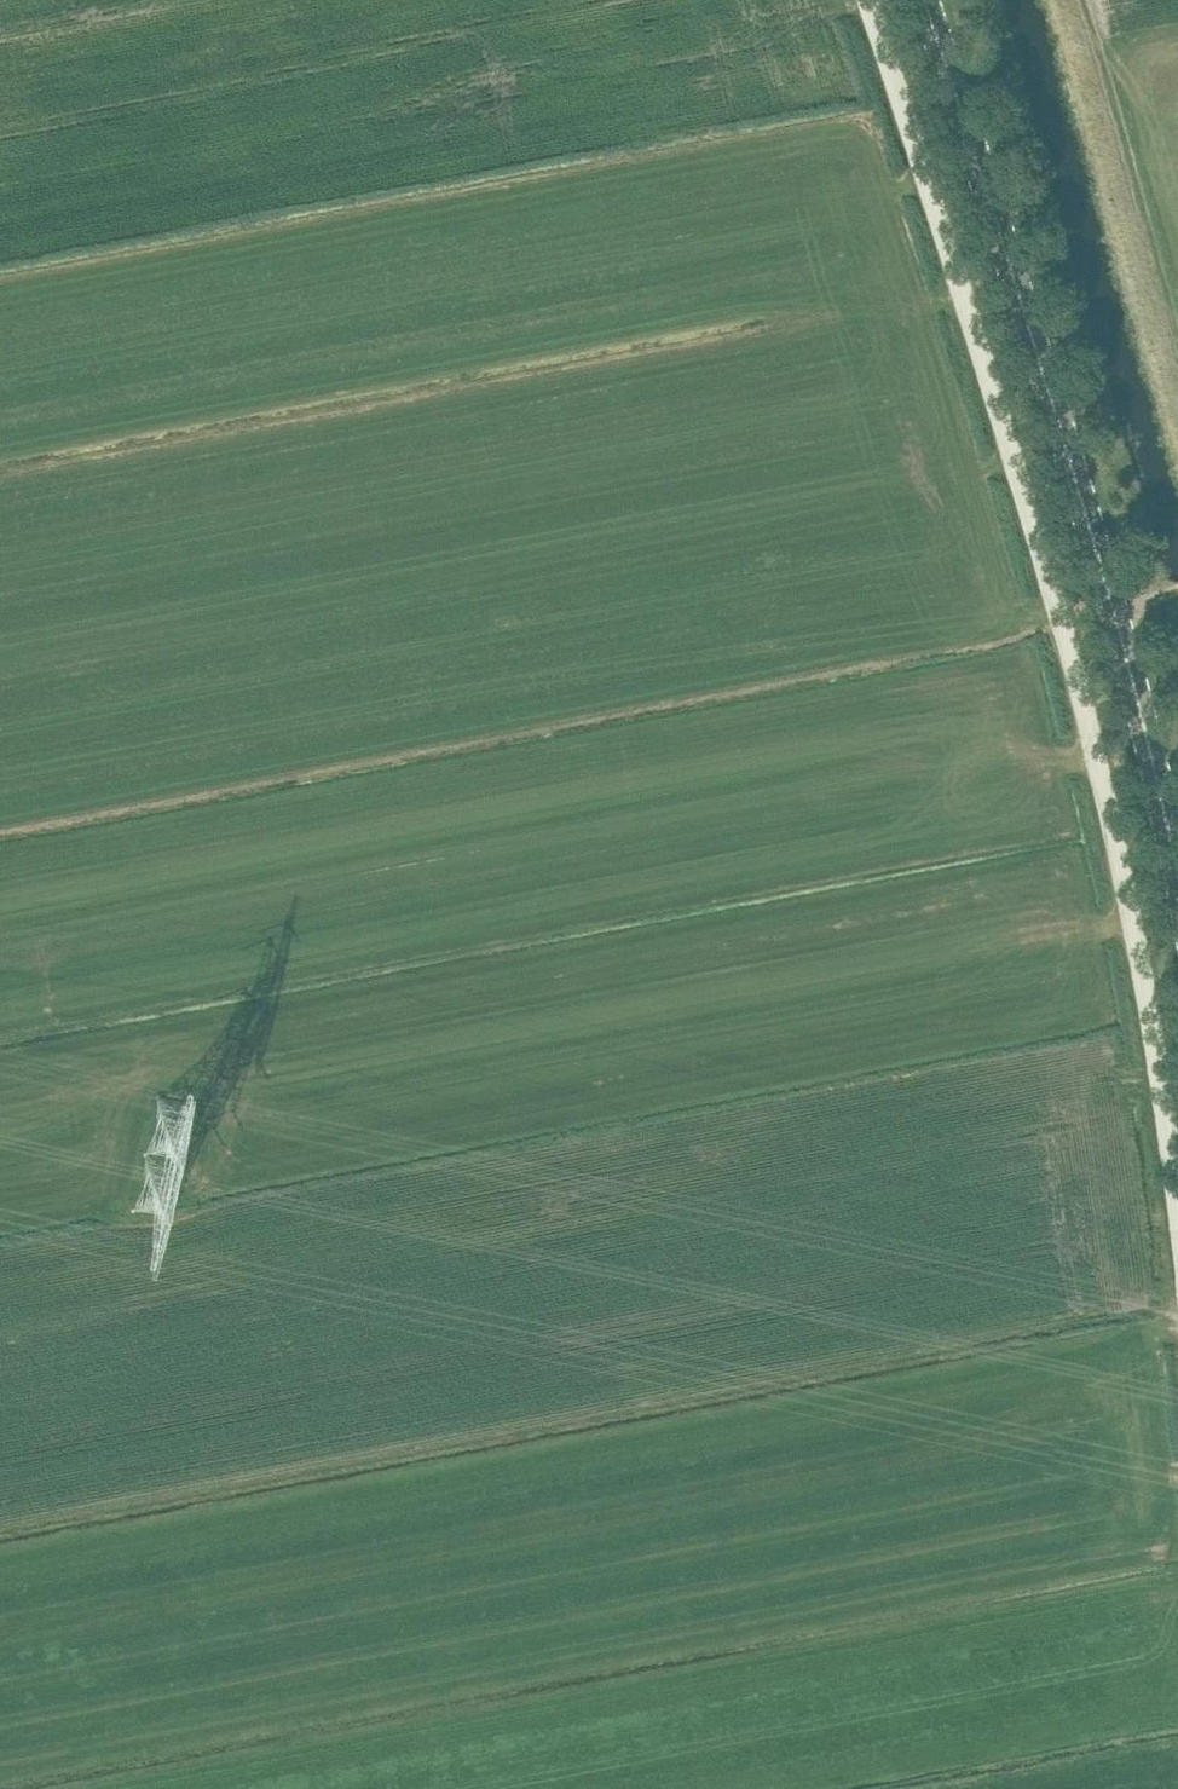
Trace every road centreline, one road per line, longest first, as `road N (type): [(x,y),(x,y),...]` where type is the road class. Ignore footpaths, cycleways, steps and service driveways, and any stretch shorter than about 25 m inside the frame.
road 1 (unclassified): [(1177,1211),(1085,708),(868,0)]
road 2 (tertiary): [(1177,868),(1114,610),(924,0)]

